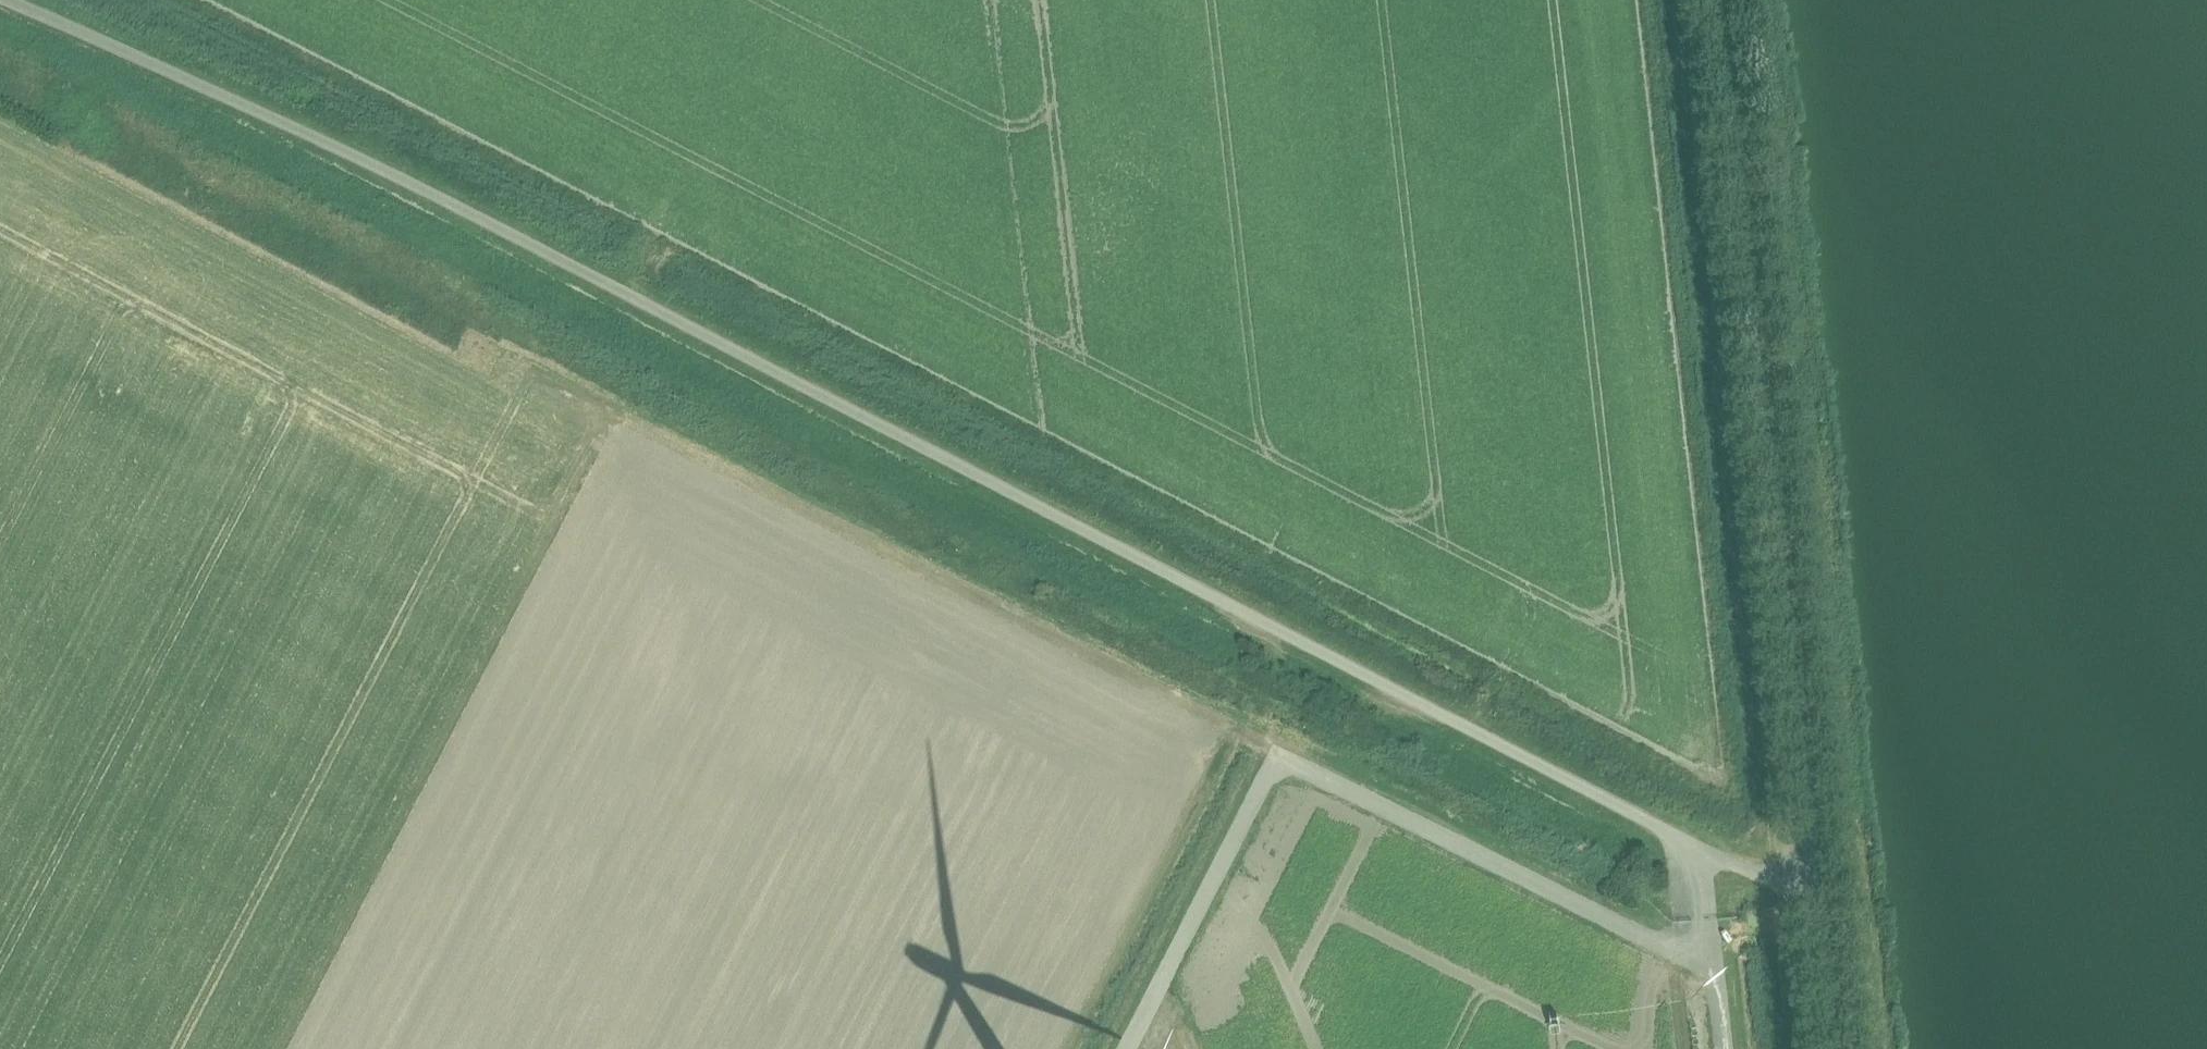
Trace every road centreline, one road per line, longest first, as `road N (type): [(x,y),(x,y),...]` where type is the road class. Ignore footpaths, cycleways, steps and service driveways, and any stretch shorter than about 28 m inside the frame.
road 1 (unclassified): [(1812,881),(1776,880),(1706,851),(186,82),(2,0)]
road 2 (unclassified): [(1812,881),(1720,0)]
road 3 (unclassified): [(1833,1048),(1812,881)]

